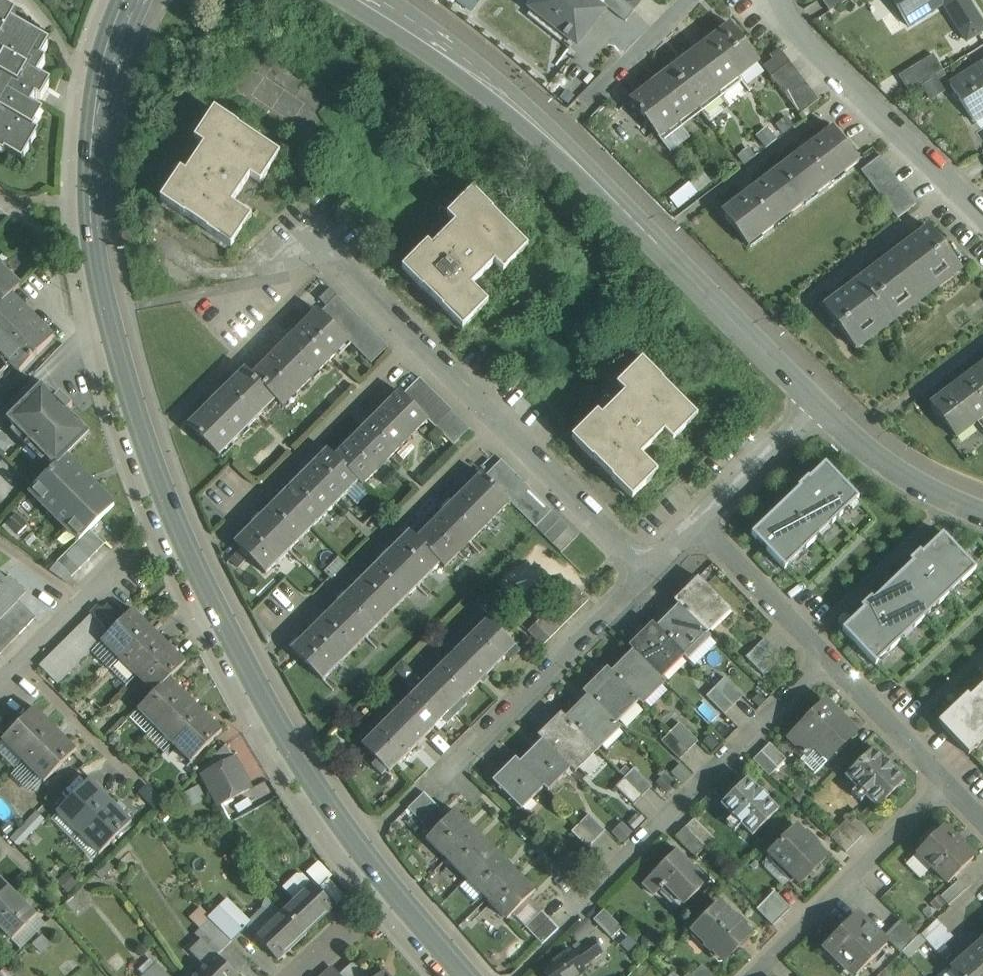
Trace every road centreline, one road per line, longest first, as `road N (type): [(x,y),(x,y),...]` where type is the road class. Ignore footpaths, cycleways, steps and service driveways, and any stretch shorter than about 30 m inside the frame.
road 1 (secondary): [(472,975),(279,720),(208,584),(148,444),(102,280),(97,211),(98,101),(130,0)]
road 2 (residential): [(806,402),(616,199),(491,79),(376,0)]
road 3 (residential): [(647,567),(350,270),(313,274)]
road 4 (residential): [(828,657),(592,899)]
road 5 (residential): [(982,214),(795,30),(775,0)]
road 6 (residential): [(647,567),(444,768)]
road 7 (residential): [(940,782),(746,975)]
road 8 (residential): [(982,515),(840,435),(806,402)]
road 9 (residential): [(828,657),(940,782)]
road 10 (residential): [(806,402),(696,518)]
road 11 (residential): [(0,692),(107,584)]
road 12 (residential): [(794,619),(894,506)]
road 13 (residential): [(696,518),(794,619)]

